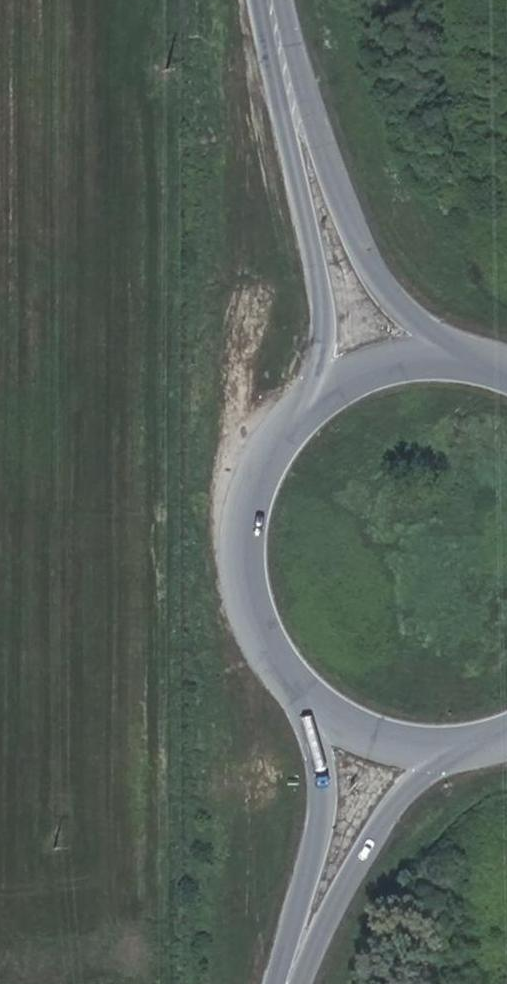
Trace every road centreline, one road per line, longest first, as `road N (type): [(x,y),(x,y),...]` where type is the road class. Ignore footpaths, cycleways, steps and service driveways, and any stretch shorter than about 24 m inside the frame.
road 1 (secondary): [(312,404),(271,455),(249,516),(248,582),(269,644),(308,696)]
road 2 (secondary): [(460,354),(390,294),(291,97)]
road 3 (secondary): [(291,97),(322,275),(325,364),(312,404)]
road 4 (secondary): [(292,976),(396,814),(475,747)]
road 5 (secondary): [(308,696),(328,768),(325,828),(292,976)]
road 6 (secondary): [(308,696),(358,730),(415,747),(475,747)]
road 7 (secondary): [(460,354),(406,357),(356,374),(312,404)]

